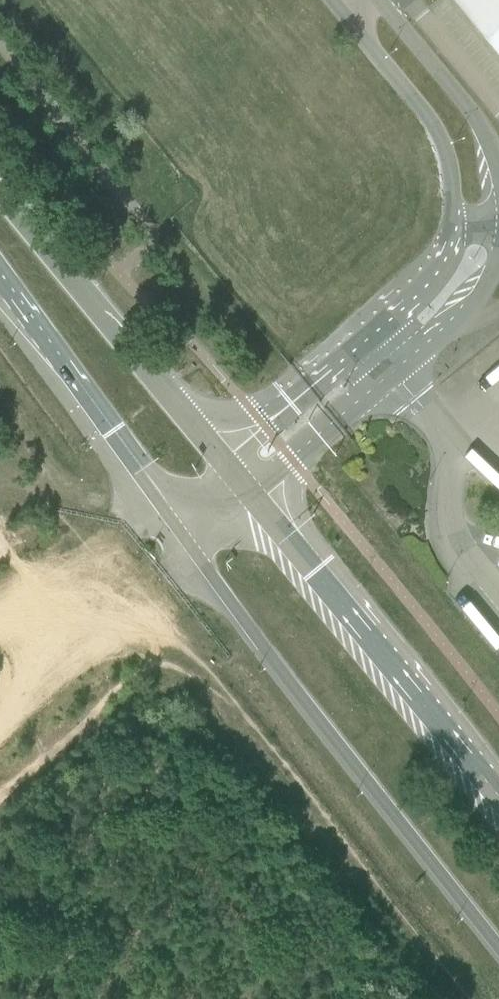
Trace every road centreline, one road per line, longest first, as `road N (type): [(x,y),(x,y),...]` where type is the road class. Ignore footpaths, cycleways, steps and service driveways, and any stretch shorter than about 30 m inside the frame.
road 1 (secondary): [(178,528),(498,948)]
road 2 (secondary): [(498,795),(248,493)]
road 3 (secondary): [(225,466),(0,186)]
road 4 (tertiary): [(248,493),(472,305),(498,254)]
road 5 (tertiary): [(452,223),(441,267),(418,305),(225,466)]
road 6 (secondary): [(0,282),(178,528)]
road 7 (tertiary): [(336,5),(436,129),(450,172),(452,223)]
road 8 (tertiary): [(498,174),(477,118),(378,0)]

